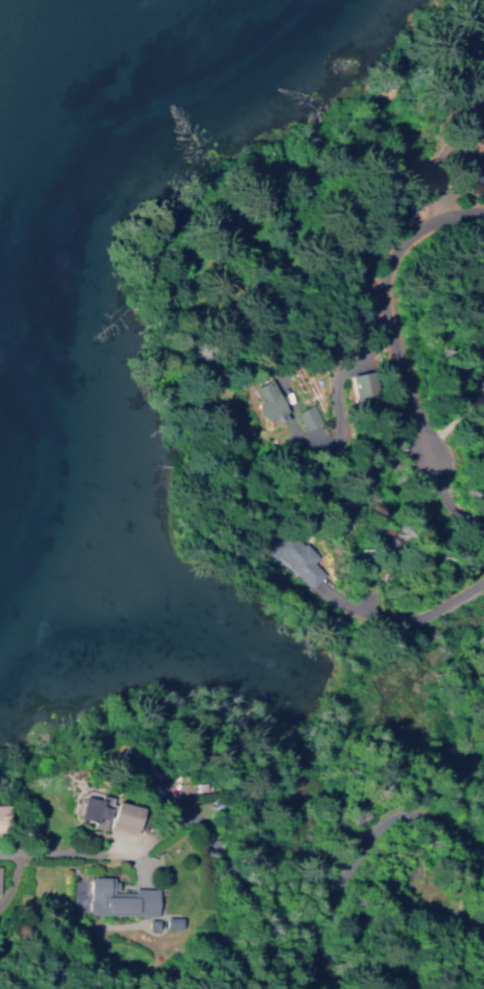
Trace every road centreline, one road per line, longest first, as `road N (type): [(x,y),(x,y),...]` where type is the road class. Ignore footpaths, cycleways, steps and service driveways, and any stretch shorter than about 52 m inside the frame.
road 1 (residential): [(483,845),(416,817),(389,817),(323,909),(298,920),(241,888),(203,826),(187,819),(170,821),(132,848)]
road 2 (residential): [(483,210),(424,224),(381,273),(384,331),(425,459)]

